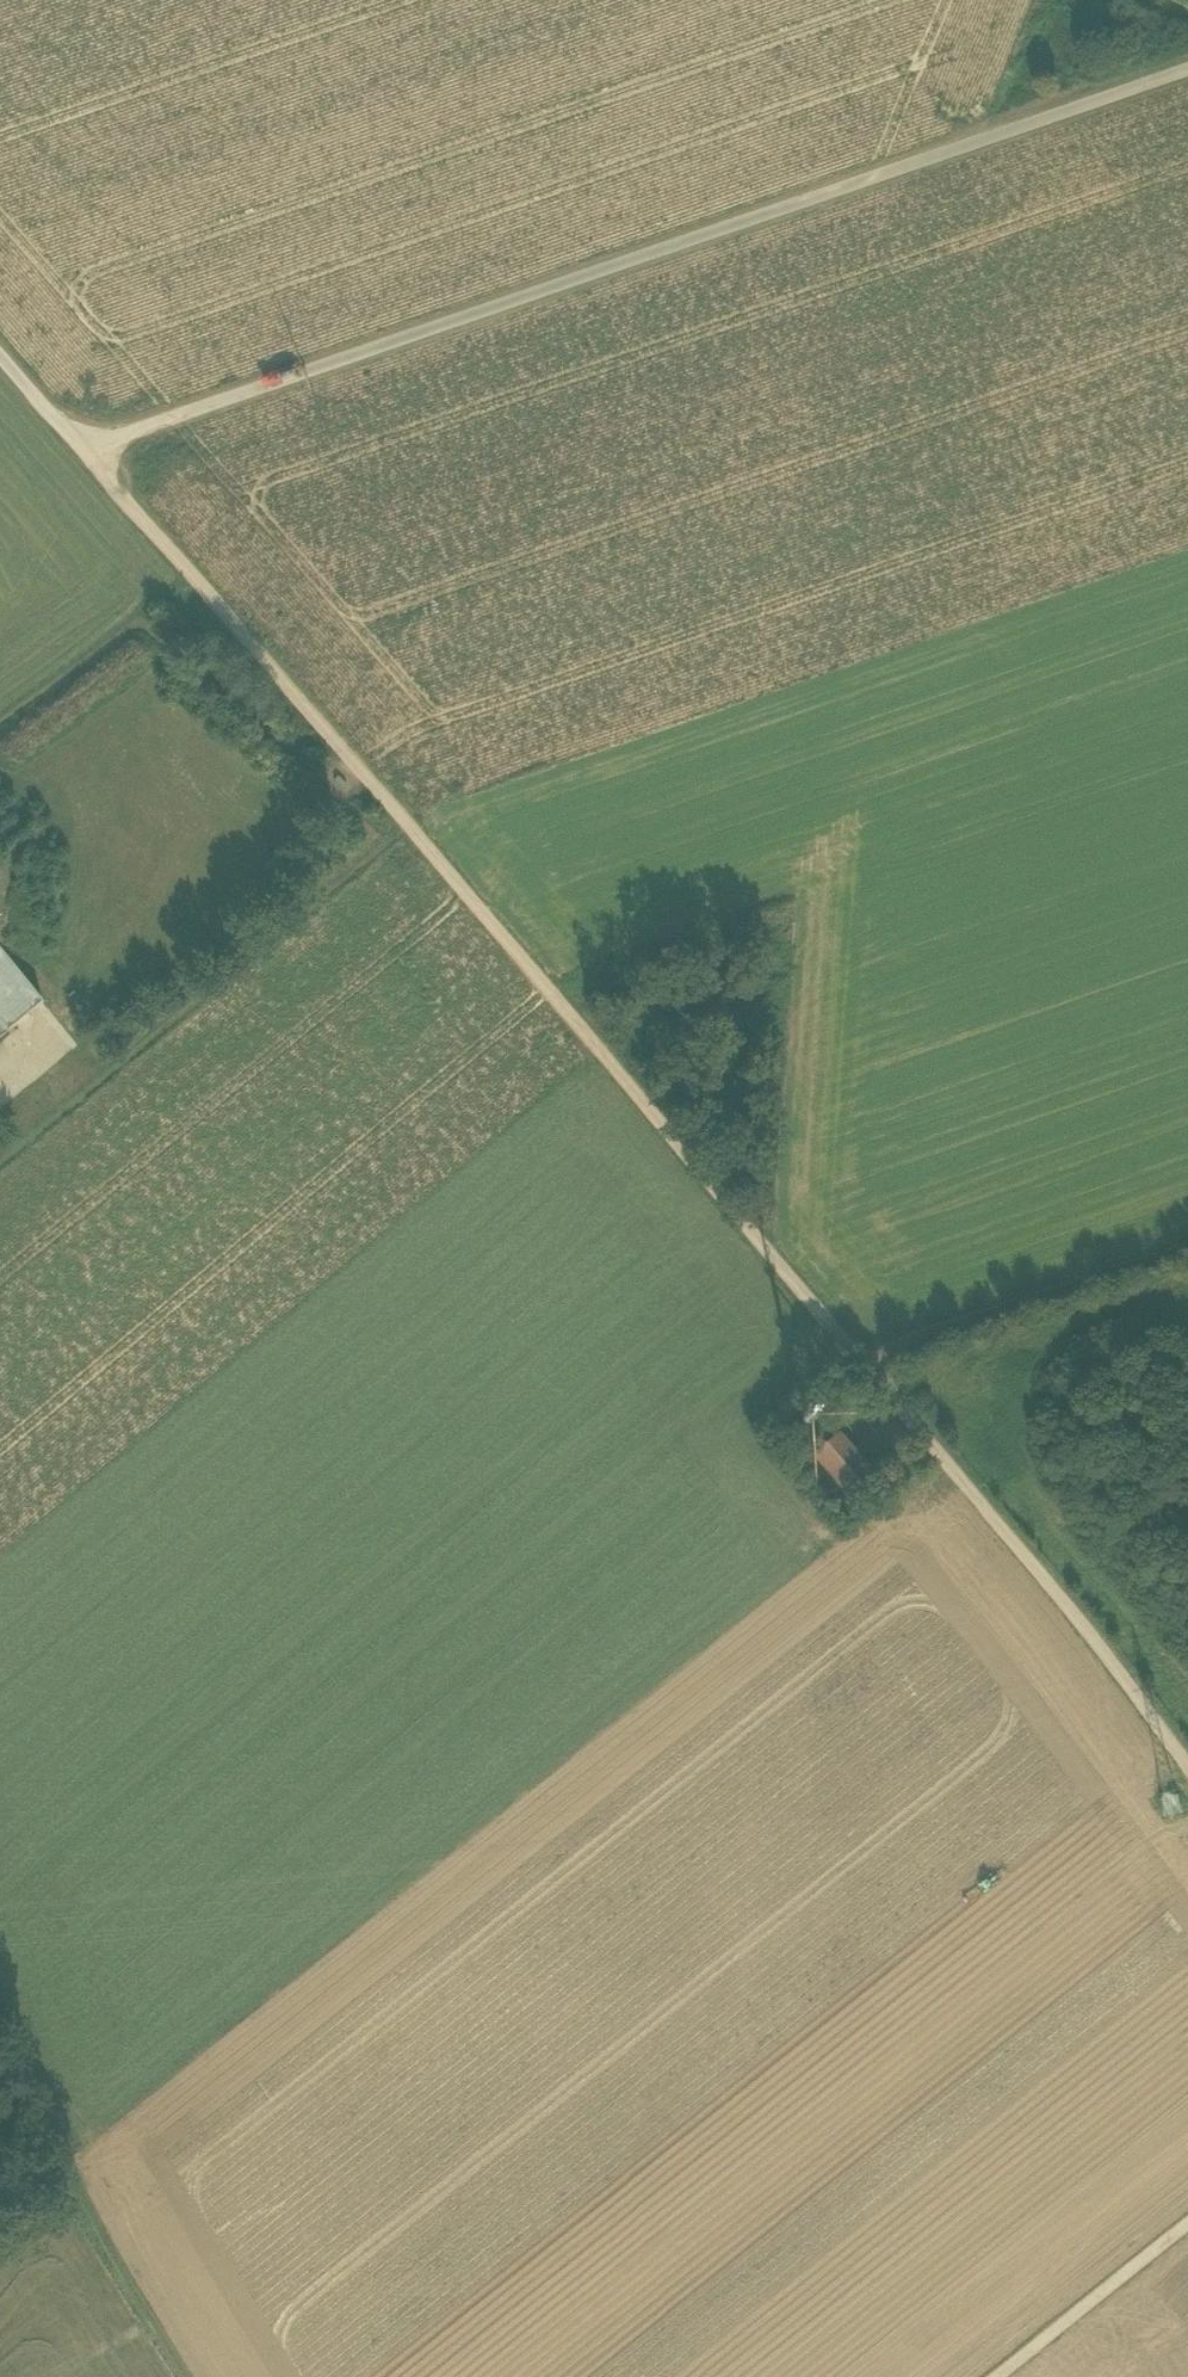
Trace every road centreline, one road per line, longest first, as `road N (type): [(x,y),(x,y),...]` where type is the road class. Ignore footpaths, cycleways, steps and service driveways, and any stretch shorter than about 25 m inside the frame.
road 1 (track): [(83,450),(868,1367),(1187,1761)]
road 2 (unclassified): [(0,354),(83,450),(1187,71)]
road 3 (track): [(868,1367),(910,1341),(1187,1246)]
road 4 (track): [(0,2185),(38,2185),(80,2199),(185,2376)]
road 5 (track): [(1187,2224),(997,2376)]

